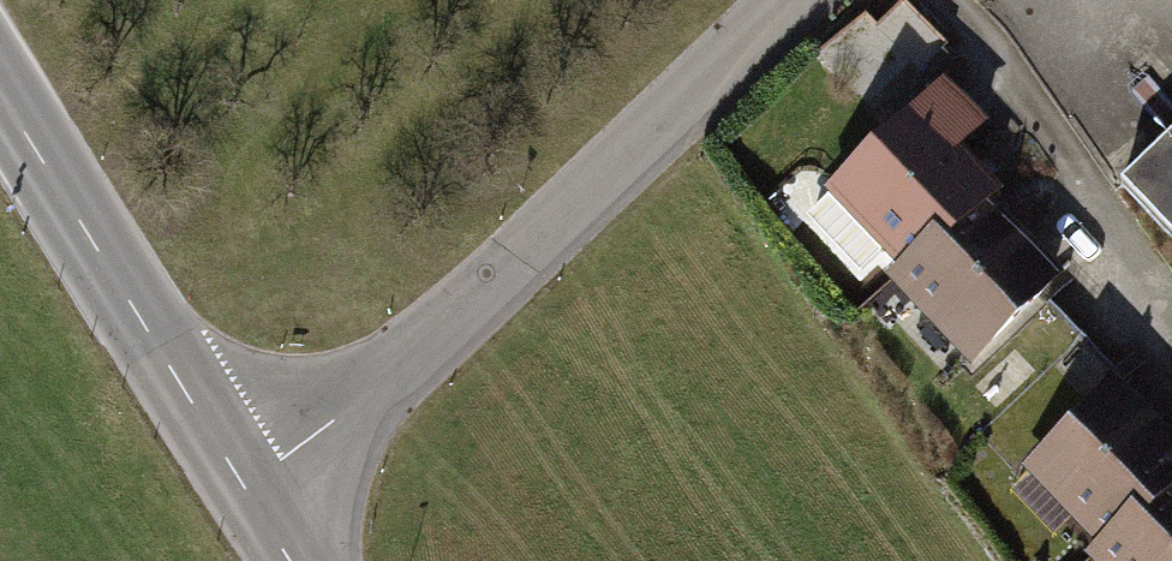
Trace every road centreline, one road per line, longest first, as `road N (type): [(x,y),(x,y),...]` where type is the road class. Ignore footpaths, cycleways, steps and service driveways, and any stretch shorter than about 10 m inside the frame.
road 1 (tertiary): [(246,491),(417,352),(787,0)]
road 2 (tertiary): [(246,491),(0,96)]
road 3 (residential): [(948,0),(988,42),(1171,314)]

